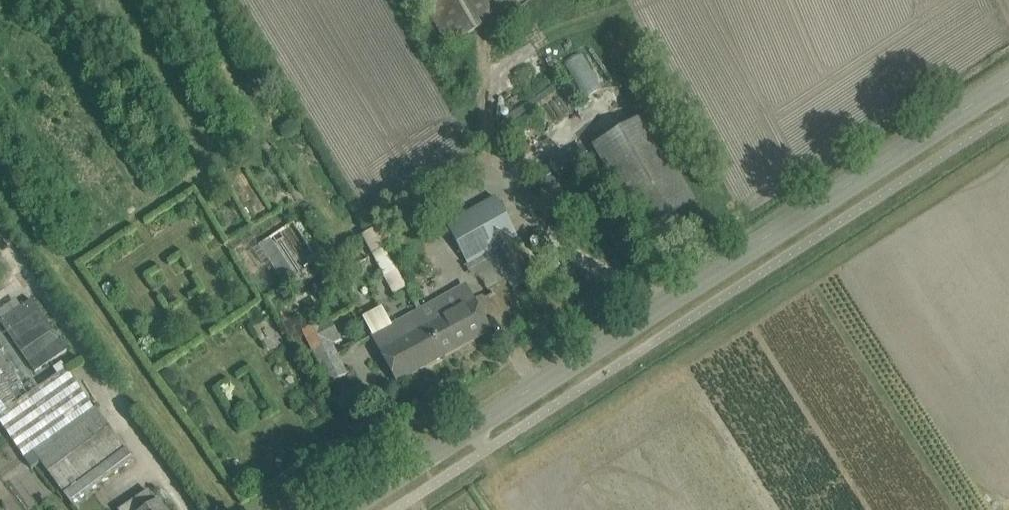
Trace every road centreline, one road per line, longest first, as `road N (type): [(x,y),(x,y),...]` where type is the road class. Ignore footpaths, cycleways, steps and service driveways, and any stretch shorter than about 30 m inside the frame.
road 1 (tertiary): [(368,509),(1008,89)]

